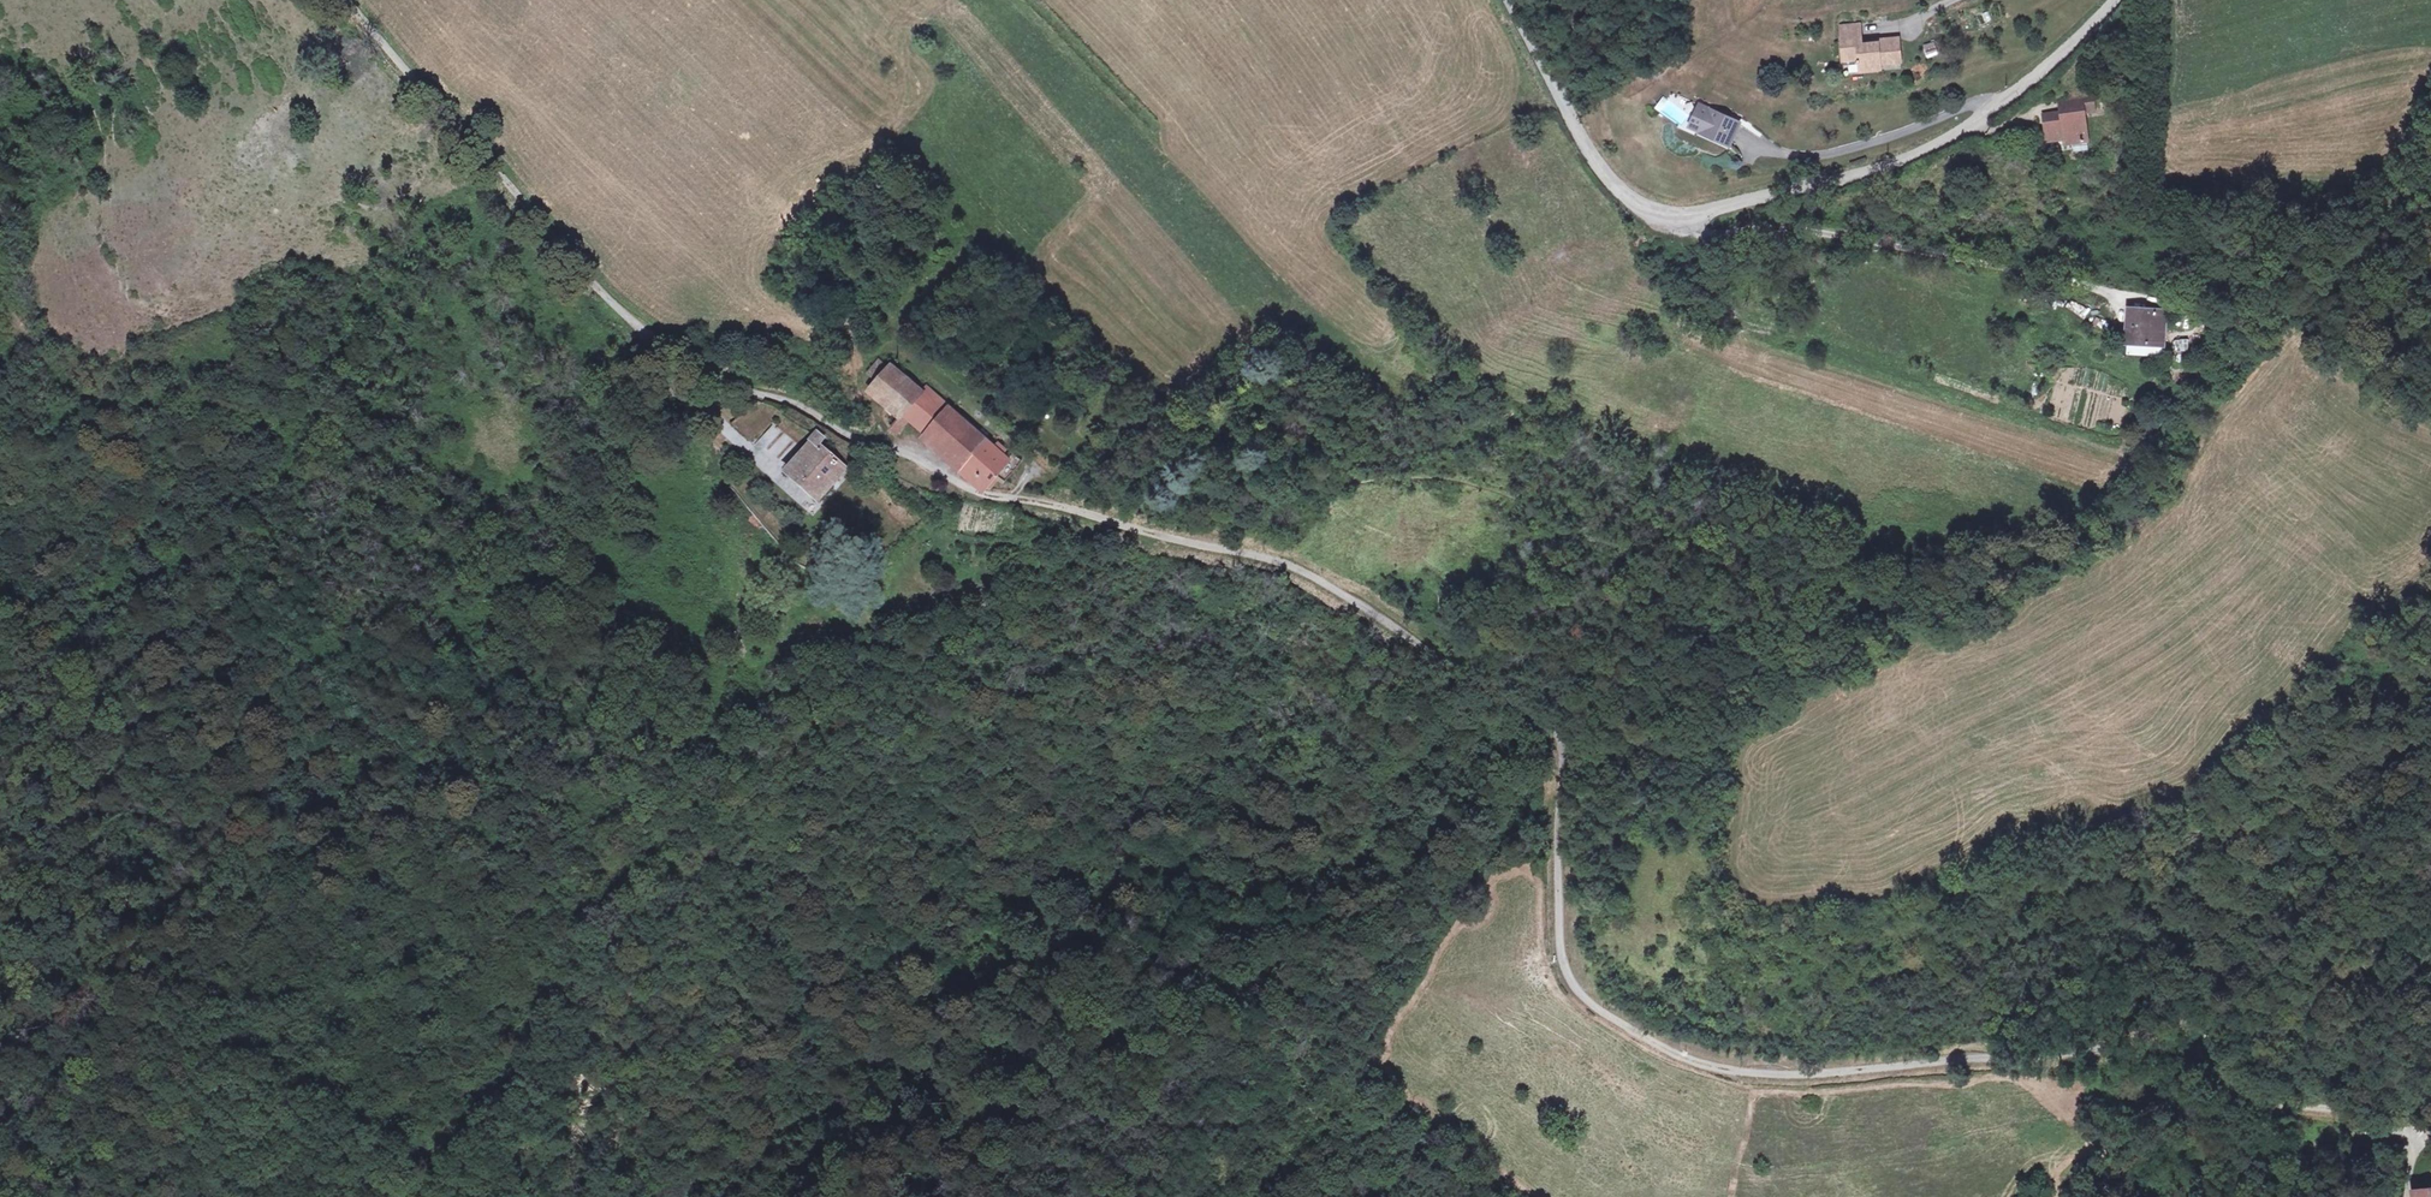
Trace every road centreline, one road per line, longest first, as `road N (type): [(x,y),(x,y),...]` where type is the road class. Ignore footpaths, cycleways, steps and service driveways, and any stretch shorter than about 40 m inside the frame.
road 1 (unclassified): [(348,0),(569,260),(659,348),(754,381),(979,492),(1058,501),(1301,568),(1535,712),(1564,740),(1556,837),(1563,962),(1578,989),(1605,1009),(1667,1045),(1733,1067),(1800,1077),(2122,1041),(2192,1016),(2251,1097),(2393,1120),(2406,1134),(2401,1193)]
road 2 (tertiary): [(1509,0),(1609,179),(1639,205),(1668,213),(1912,157),(2022,88),(2115,0)]
road 3 (track): [(2194,456),(2275,347),(2342,283),(2379,190),(2430,108)]

